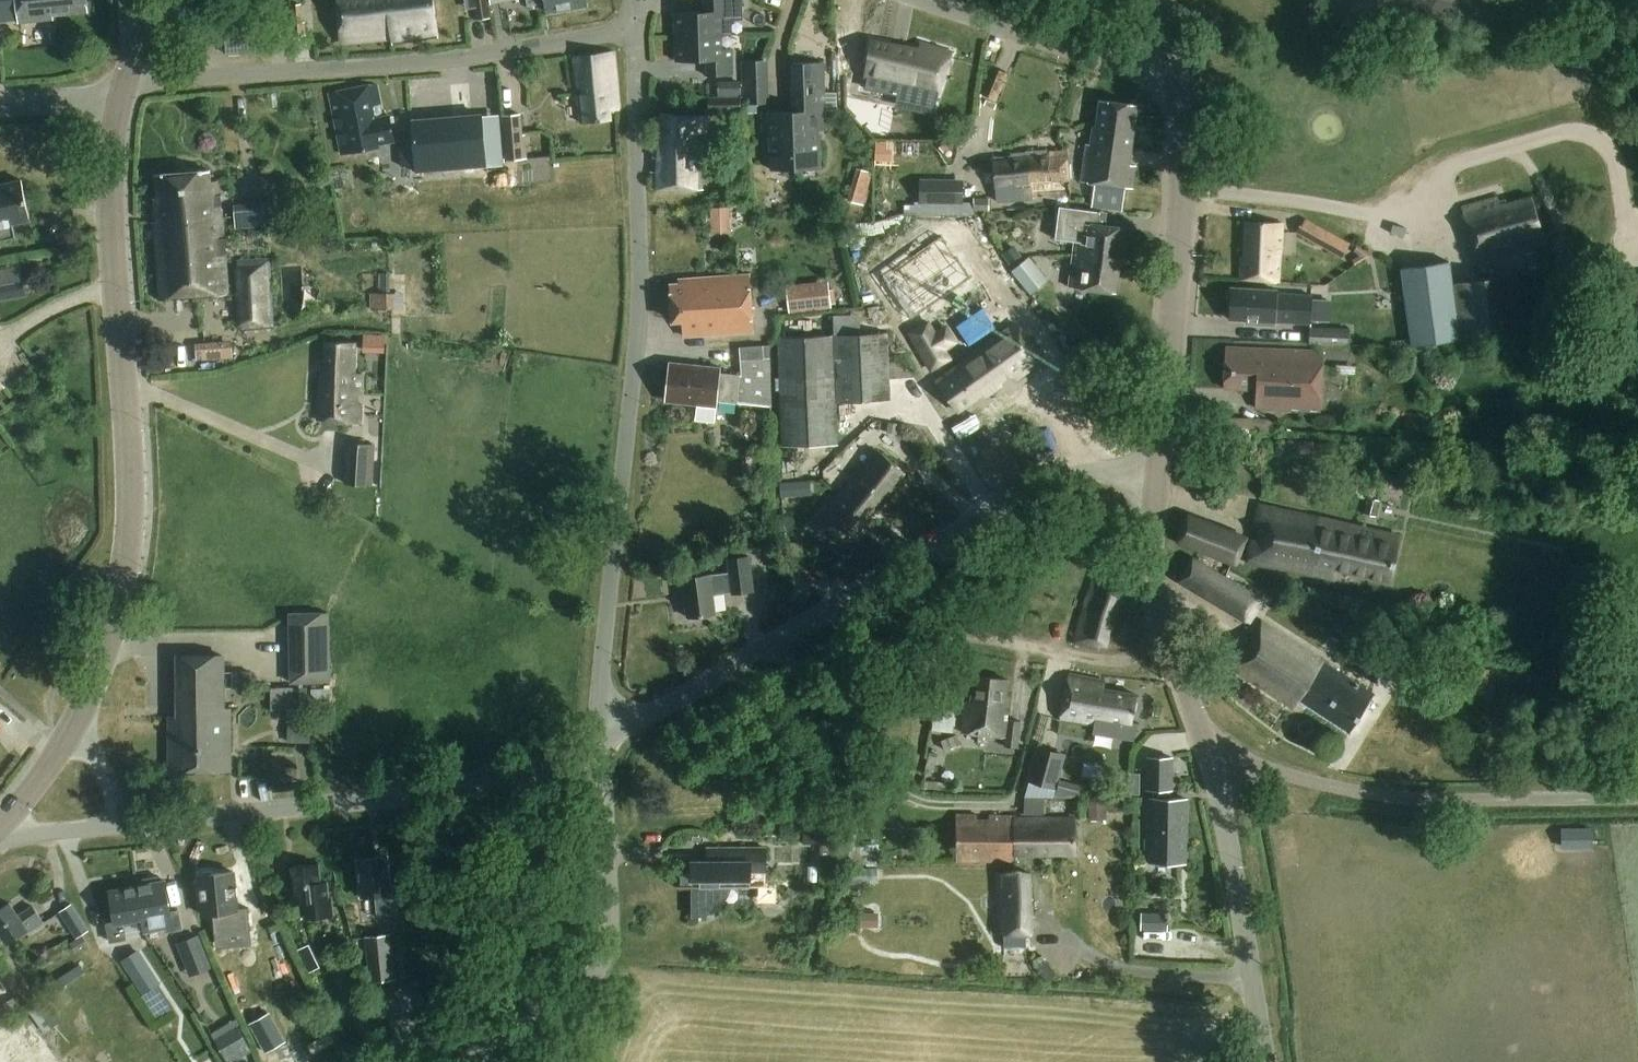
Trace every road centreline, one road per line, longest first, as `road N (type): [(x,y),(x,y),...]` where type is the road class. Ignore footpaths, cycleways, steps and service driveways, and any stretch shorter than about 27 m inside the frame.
road 1 (residential): [(596,742),(638,315),(630,14)]
road 2 (tertiary): [(78,718),(116,624),(129,515),(112,220),(121,96)]
road 3 (unclassified): [(1267,1061),(1208,756),(1157,600),(1158,465)]
road 4 (residential): [(129,71),(205,77),(401,61),(611,31),(630,14)]
road 5 (residential): [(360,1061),(570,1002),(602,954),(596,742)]
road 6 (residential): [(596,742),(517,781),(122,822)]
road 7 (track): [(1208,756),(1395,799),(1637,797)]
road 8 (unclassified): [(1158,465),(1181,214),(1177,76)]
road 9 (residential): [(829,610),(1063,471),(1158,465)]
road 10 (track): [(829,610),(1179,678)]
road 11 (residential): [(1177,76),(1144,74),(914,0)]
road 12 (residential): [(829,610),(596,742)]
road 13 (tertiary): [(0,824),(78,718)]
road 14 (residential): [(122,822),(0,837)]
road 15 (residential): [(0,105),(121,96)]

